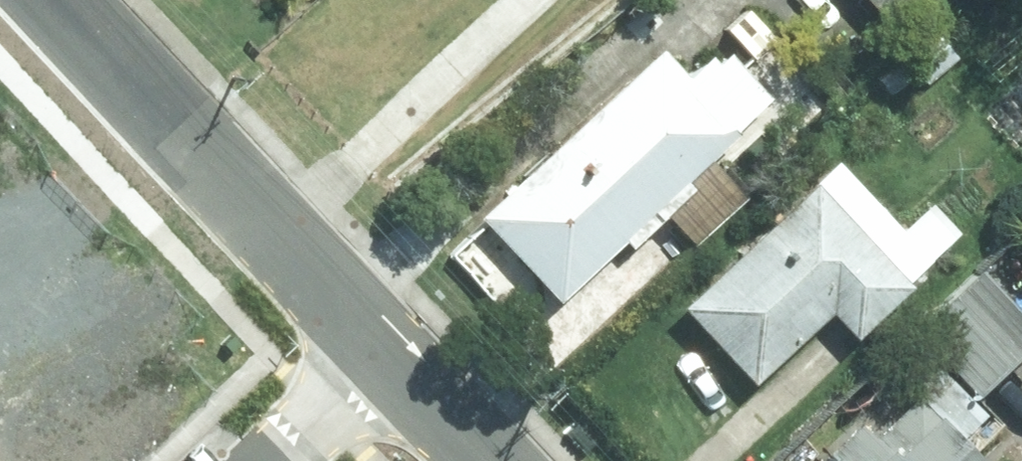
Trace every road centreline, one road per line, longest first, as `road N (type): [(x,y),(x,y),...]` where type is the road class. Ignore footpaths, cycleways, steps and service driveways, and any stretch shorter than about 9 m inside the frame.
road 1 (residential): [(67,0),(398,339)]
road 2 (residential): [(266,460),(398,339)]
road 3 (residential): [(398,339),(515,460)]

